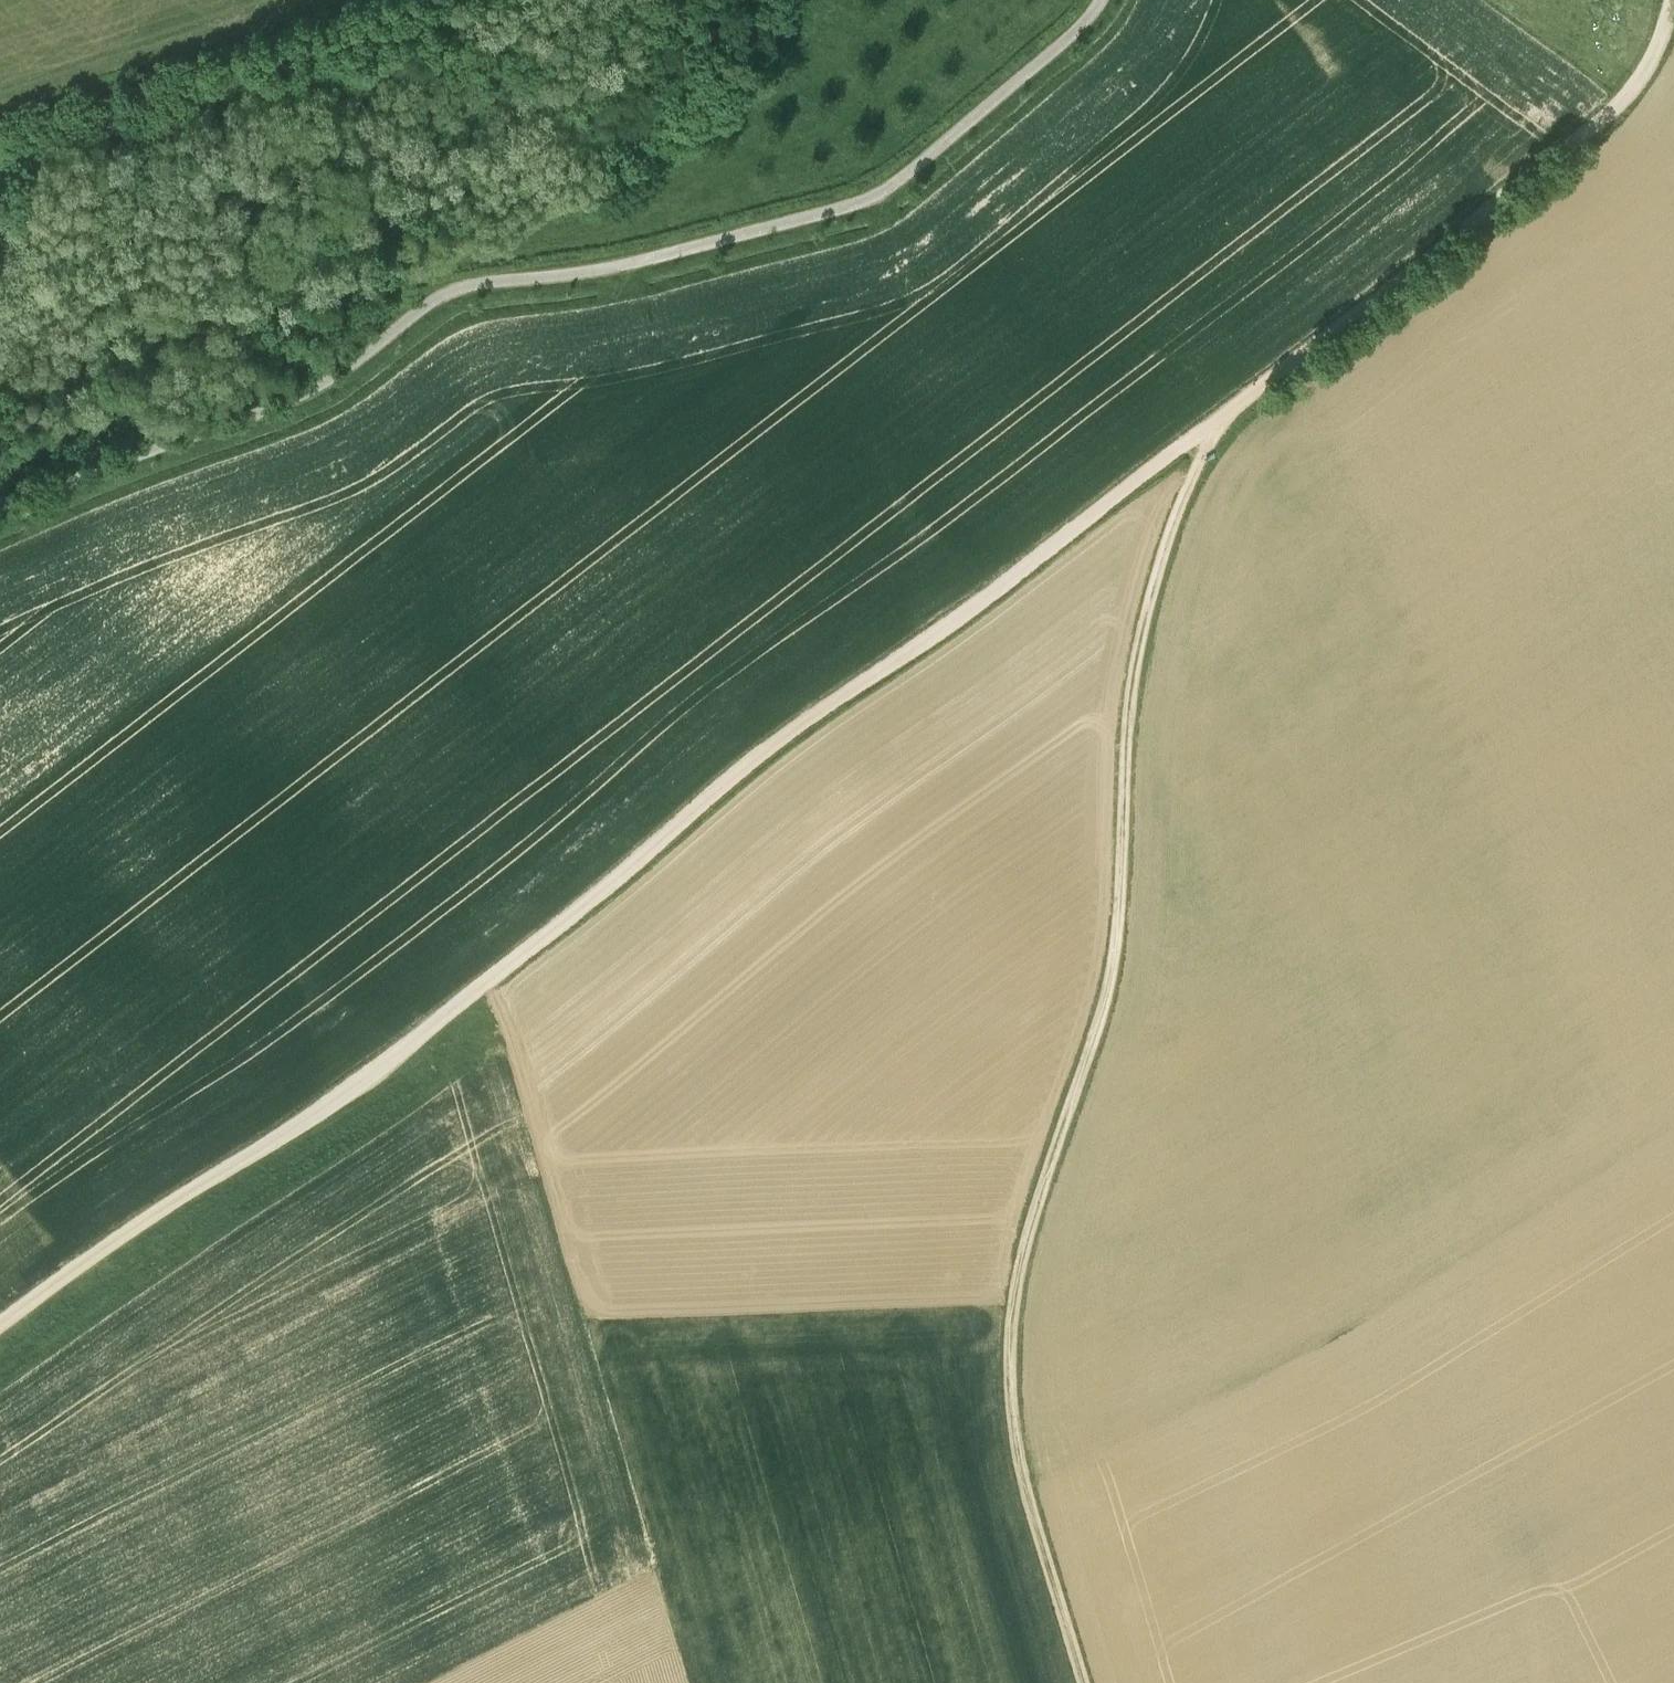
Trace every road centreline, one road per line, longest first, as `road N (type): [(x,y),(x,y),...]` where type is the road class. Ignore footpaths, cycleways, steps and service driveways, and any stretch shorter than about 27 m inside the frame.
road 1 (track): [(1218,423),(952,623),(787,733),(605,891),(375,1069),(0,1323)]
road 2 (track): [(1082,1682),(1016,1444),(1013,1327),(1039,1199),(1108,993),(1137,646),(1174,522),(1218,423)]
road 3 (unclassified): [(0,512),(301,397),(456,287),(619,266),(876,195),(1063,42),(1101,0)]
road 4 (track): [(1673,0),(1653,57),(1616,105),(1218,423)]

